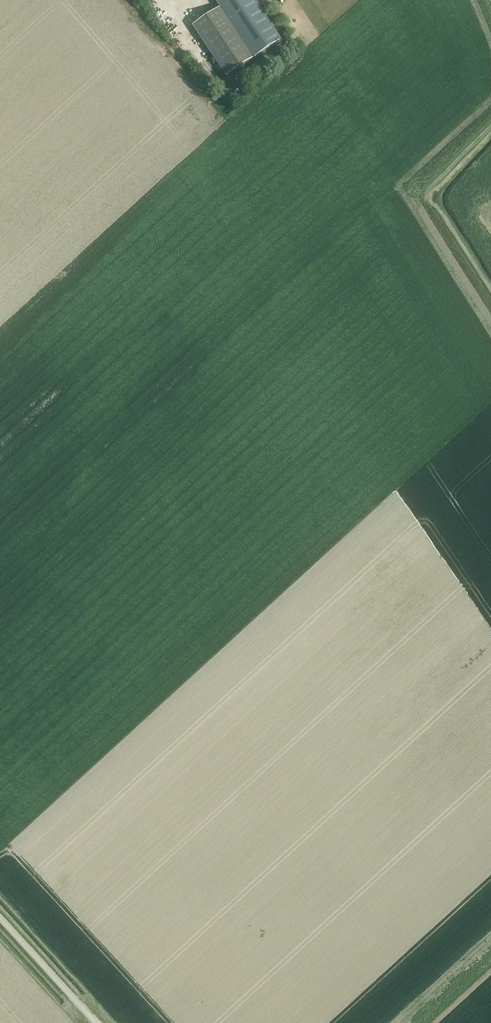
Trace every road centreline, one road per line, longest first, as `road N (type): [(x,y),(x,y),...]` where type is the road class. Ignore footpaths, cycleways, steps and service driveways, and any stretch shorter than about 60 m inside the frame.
road 1 (unclassified): [(0,918),(96,1022)]

